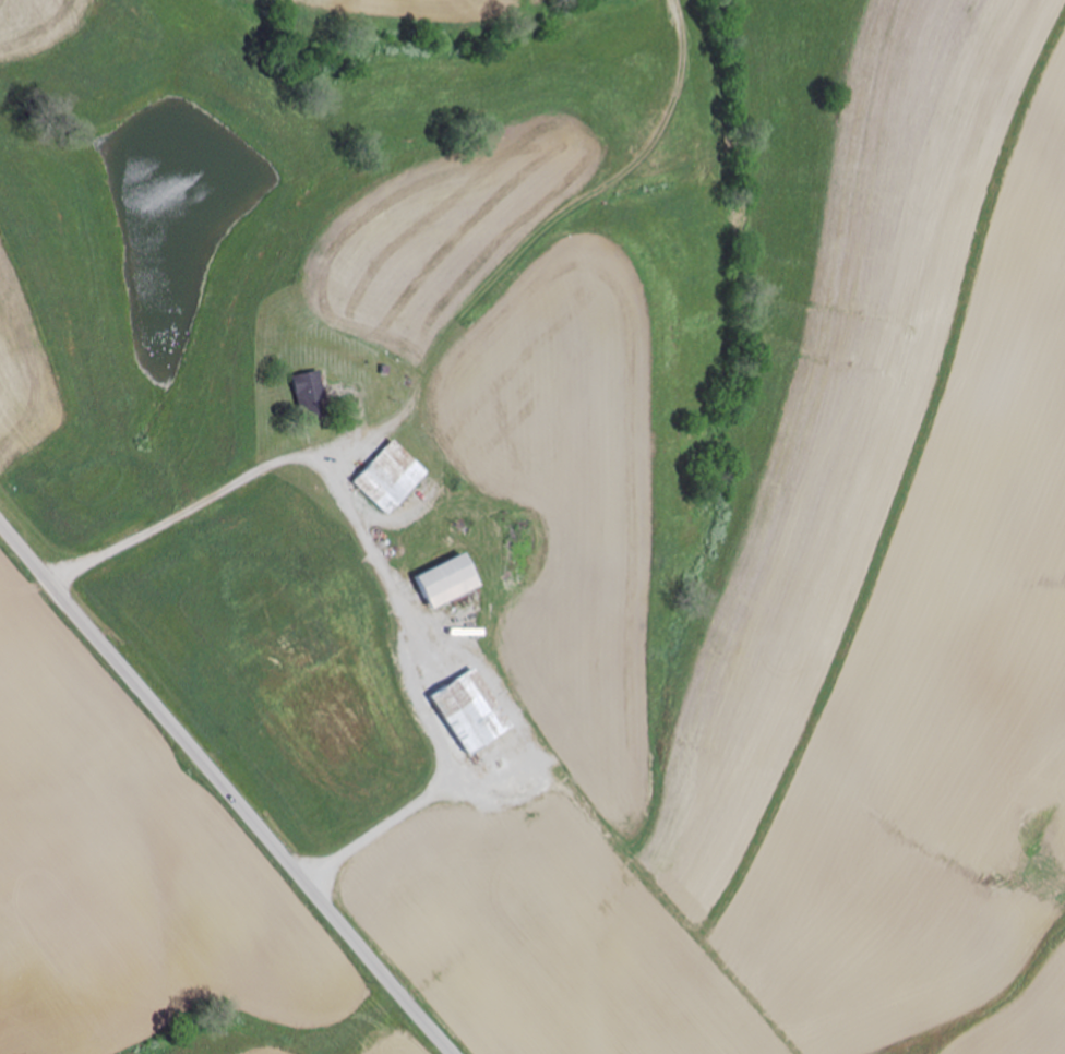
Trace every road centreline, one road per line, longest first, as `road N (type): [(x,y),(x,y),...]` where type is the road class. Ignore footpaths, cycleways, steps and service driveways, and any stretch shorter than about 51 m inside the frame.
road 1 (residential): [(67,598),(91,564),(262,475),(306,462),(334,472),(418,615),(414,674),(456,764),(435,797),(303,879)]
road 2 (secondary): [(453,1053),(0,518)]

